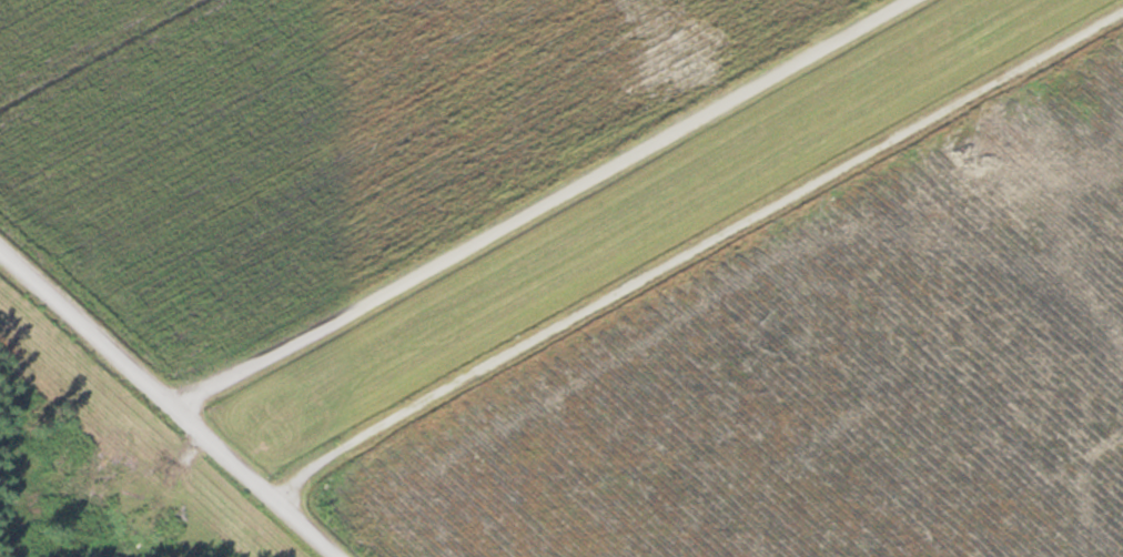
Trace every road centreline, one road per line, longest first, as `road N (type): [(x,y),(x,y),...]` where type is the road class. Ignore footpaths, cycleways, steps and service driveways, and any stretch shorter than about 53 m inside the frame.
road 1 (track): [(905,0),(176,407)]
road 2 (track): [(341,556),(0,248)]

